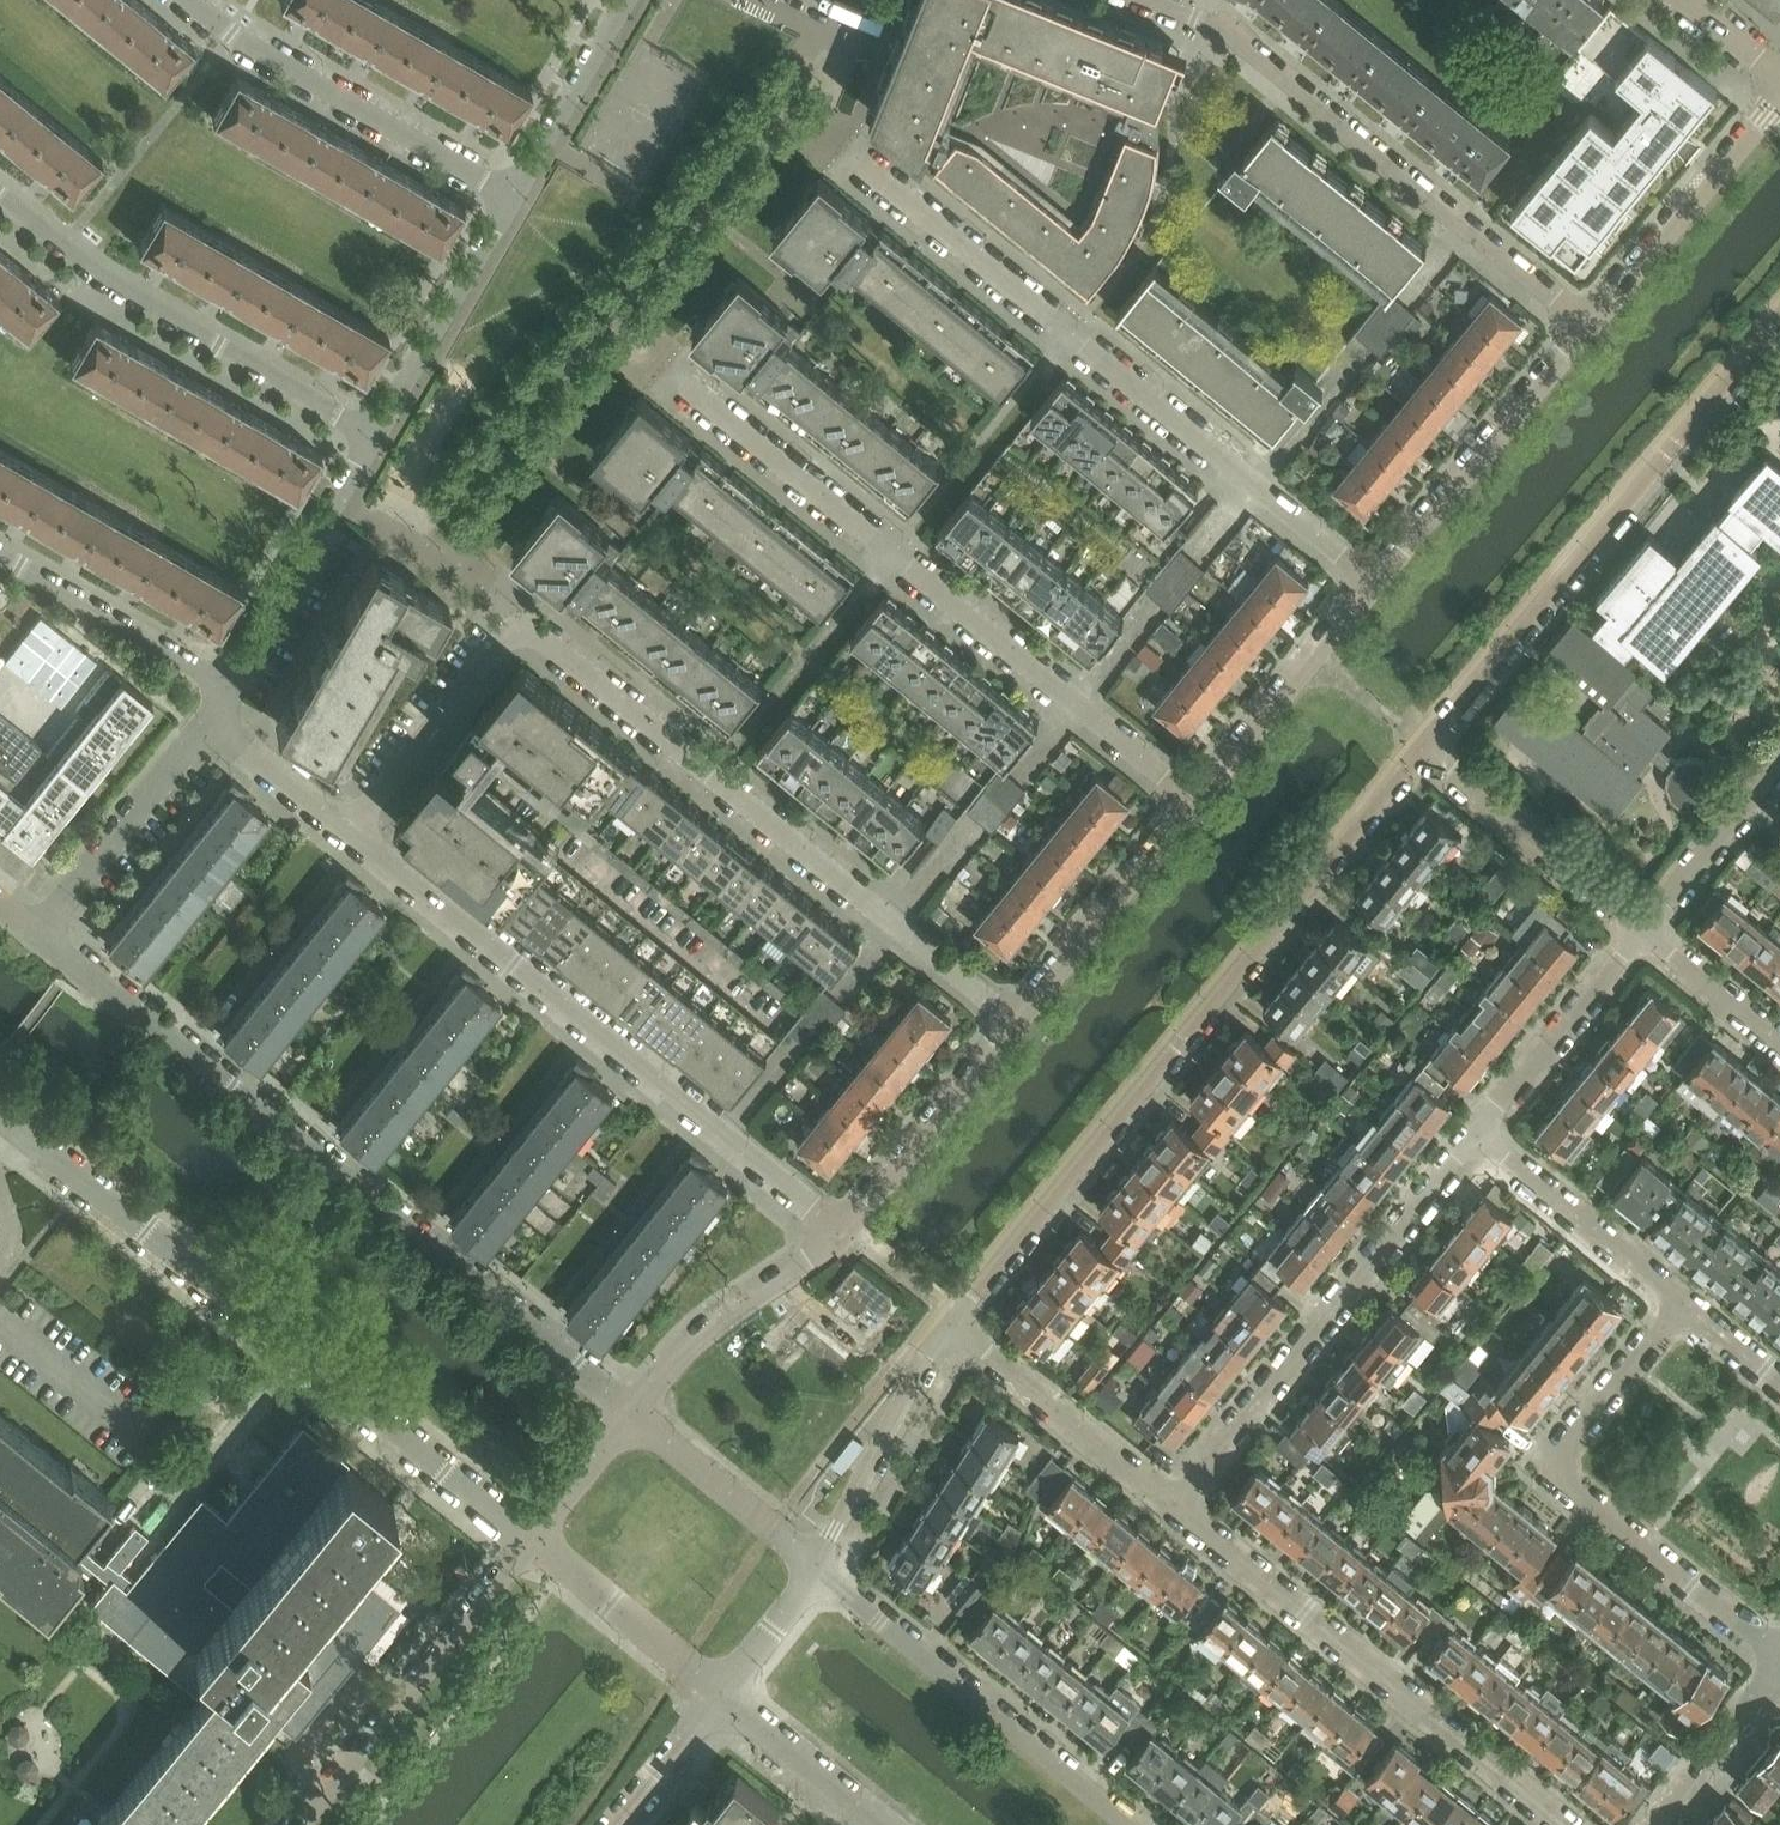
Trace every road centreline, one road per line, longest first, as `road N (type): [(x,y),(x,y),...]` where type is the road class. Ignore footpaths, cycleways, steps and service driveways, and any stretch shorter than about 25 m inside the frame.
road 1 (residential): [(1011,1022),(521,623),(351,833)]
road 2 (residential): [(632,1414),(38,935)]
road 3 (residential): [(951,1320),(1422,744)]
road 4 (residential): [(1199,794),(624,332)]
road 5 (residential): [(1375,581),(844,148)]
road 6 (residential): [(0,1109),(531,1539)]
road 7 (residential): [(844,1233),(351,833)]
road 8 (residential): [(1422,744),(1779,312)]
road 9 (residential): [(1587,322),(1225,33),(1152,0)]
road 10 (residential): [(1562,1824),(1172,1504)]
road 11 (residential): [(1683,1305),(1576,1433),(1557,1468),(1582,1497),(1779,1657)]
road 12 (residential): [(1172,1504),(1477,1134)]
road 13 (residential): [(376,436),(112,284),(0,197)]
road 14 (residential): [(1134,1824),(814,1568)]
road 15 (residential): [(512,195),(235,35),(191,0)]
road 16 (residential): [(531,1539),(297,1824)]
road 17 (residential): [(1587,322),(1375,581)]
road 18 (residential): [(1199,794),(1011,1022)]
road 19 (residential): [(1779,101),(1587,322)]
road 20 (residential): [(1644,928),(1422,744)]
road 21 (residential): [(1172,1504),(951,1320)]
road 22 (residential): [(814,1568),(951,1320)]
road 23 (residential): [(844,1233),(706,1330),(632,1414)]
road 24 (residential): [(512,195),(376,436)]
road 25 (residential): [(1375,581),(1199,794)]
road 26 (residential): [(38,935),(211,722)]
road 27 (residential): [(1011,1022),(844,1233)]
road 28 (residential): [(1683,1305),(1477,1134)]
road 29 (residential): [(1477,1134),(1644,928)]
road 30 (residential): [(0,559),(231,686)]
road 31 (residential): [(531,1539),(724,1695)]
road 32 (residential): [(814,1568),(632,1414)]
road 33 (residential): [(624,0),(512,195)]
road 34 (residential): [(1644,928),(1779,762)]
road 35 (residential): [(231,686),(337,504)]
road 36 (residential): [(724,1695),(884,1824)]
road 37 (residential): [(1662,1824),(1704,1760),(1779,1668)]
road 38 (residential): [(351,833),(211,722)]
road 39 (residential): [(1779,1044),(1644,928)]
road 40 (residential): [(614,1824),(724,1695)]
road 41 (residential): [(632,1414),(531,1539)]
road 42 (residential): [(724,1695),(798,1602),(814,1568)]
road 43 (residential): [(1779,1383),(1683,1305)]
road 44 (residential): [(1779,78),(1686,0)]

